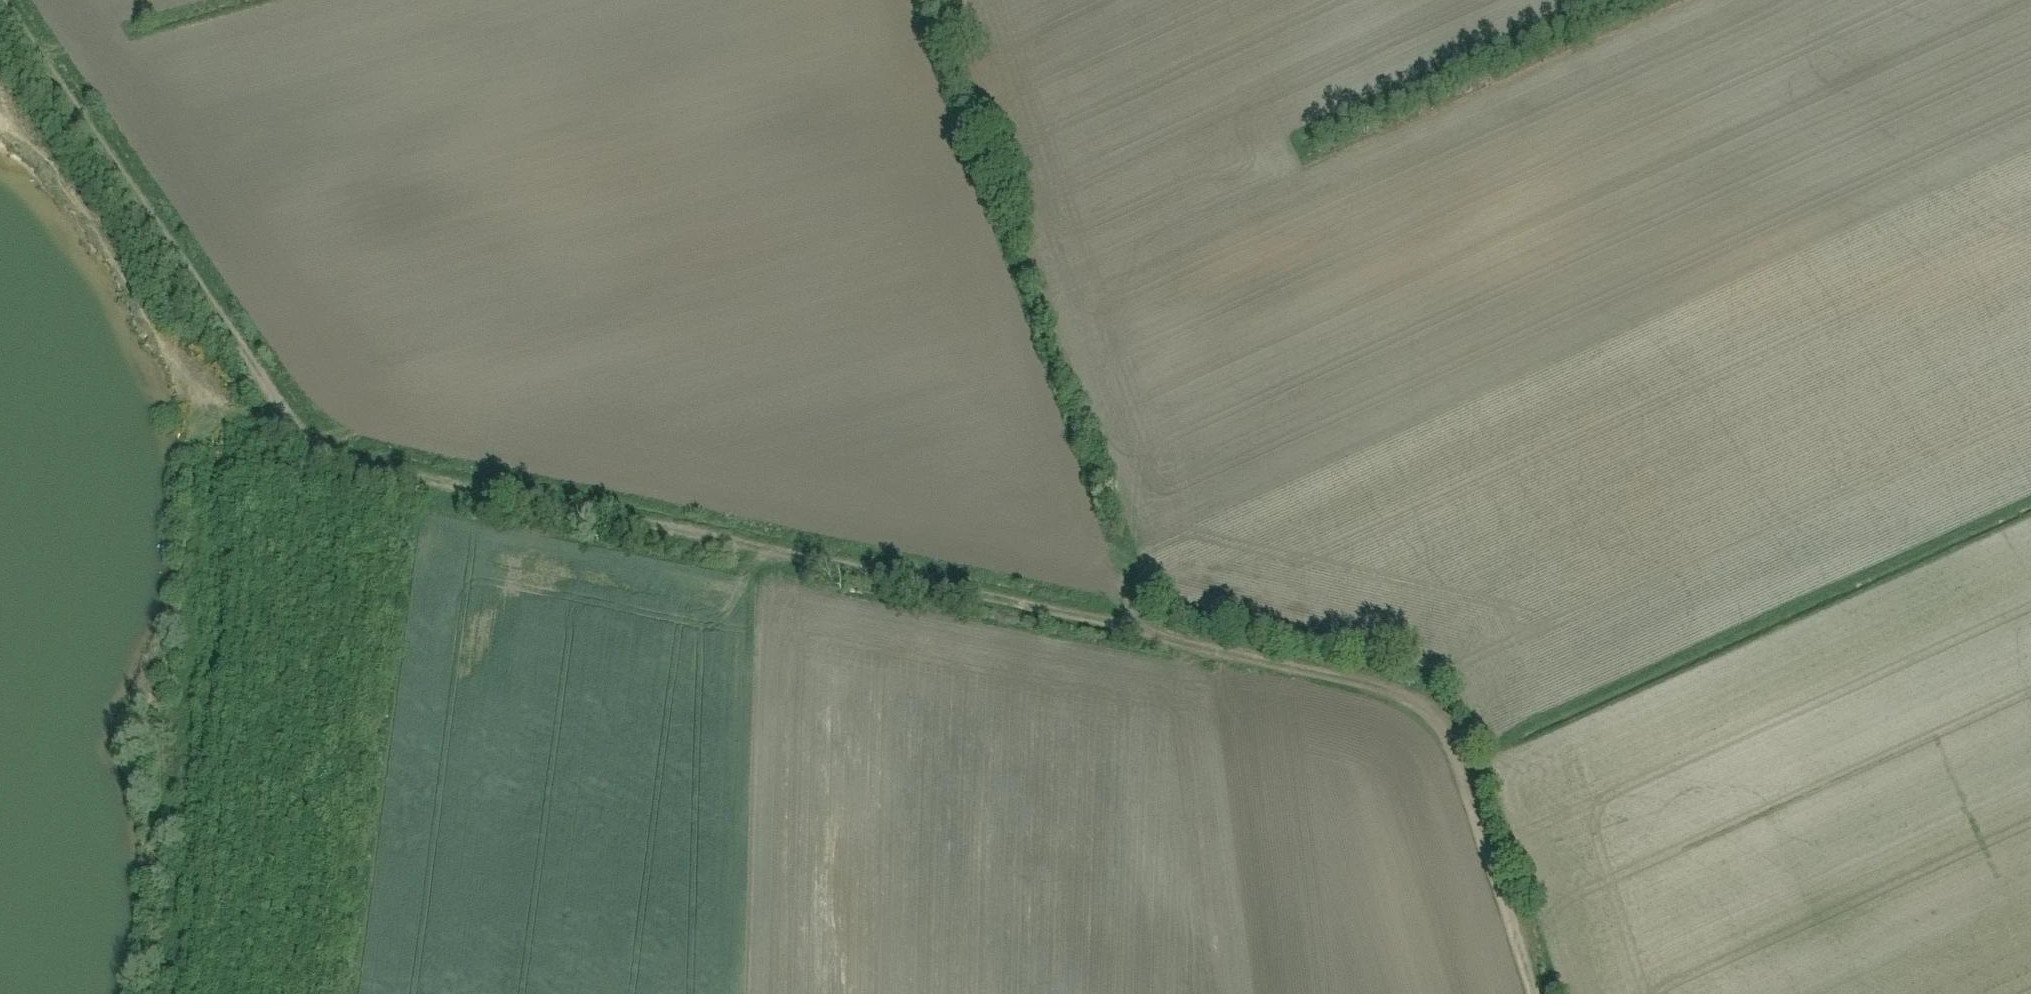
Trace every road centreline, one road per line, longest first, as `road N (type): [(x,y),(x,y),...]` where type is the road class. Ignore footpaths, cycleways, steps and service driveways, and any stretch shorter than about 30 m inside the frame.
road 1 (track): [(1540,993),(1450,722),(1427,698),(316,443),(4,0)]

